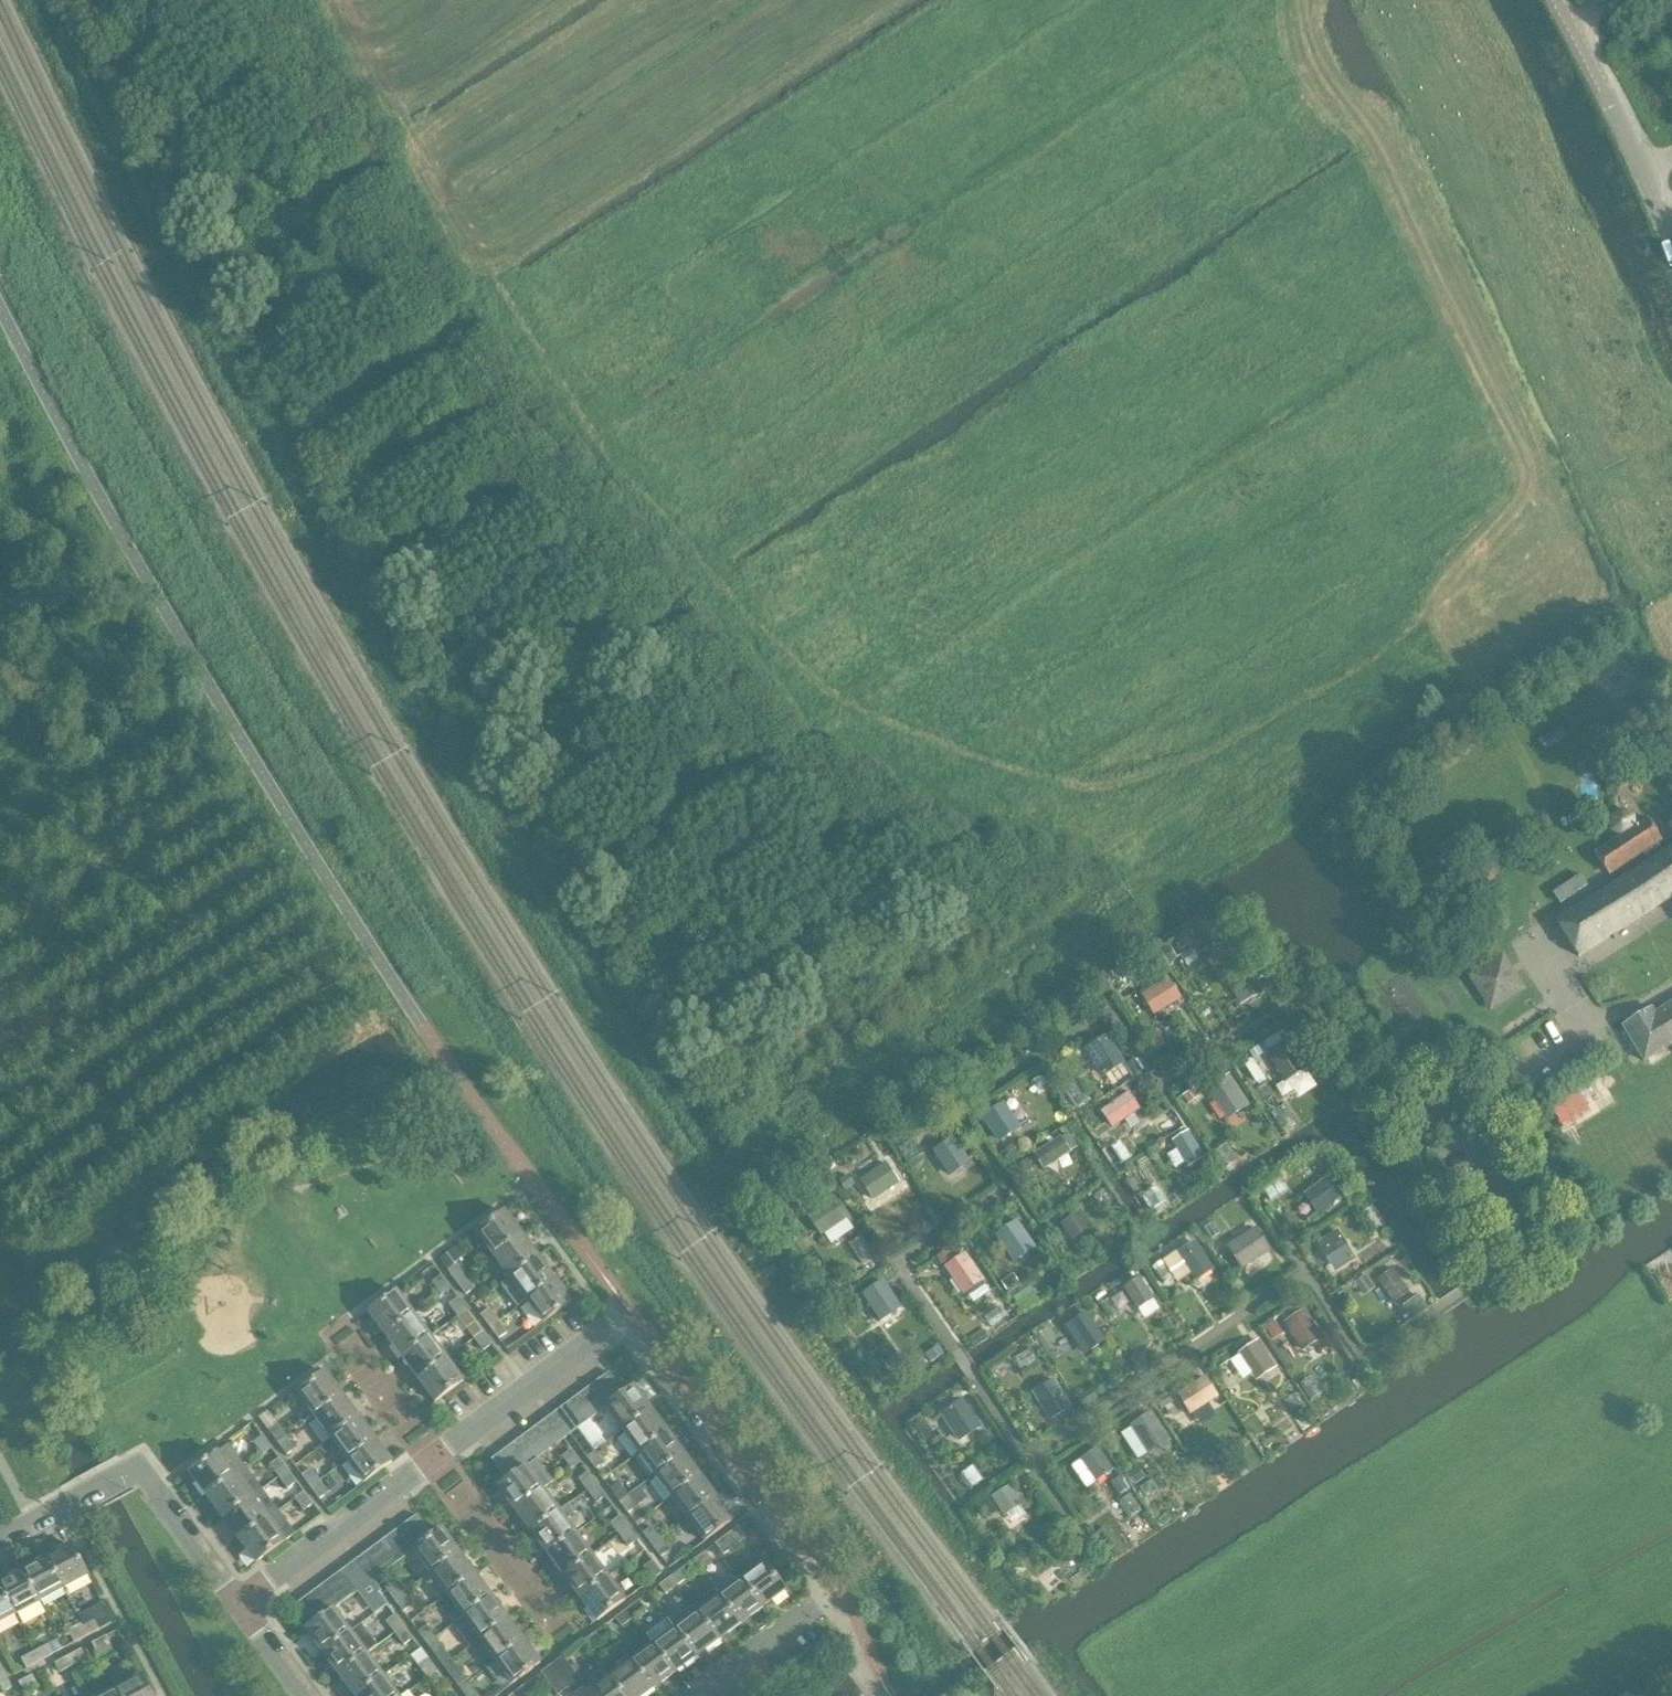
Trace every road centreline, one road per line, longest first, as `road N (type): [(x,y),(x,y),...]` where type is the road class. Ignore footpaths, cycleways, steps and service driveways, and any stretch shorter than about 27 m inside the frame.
road 1 (track): [(1033,1457),(1310,1271),(1371,1357),(1499,1273),(1310,995),(1173,1080),(1116,1011),(962,1112),(1018,1192),(920,1273),(960,1341)]
road 2 (residential): [(696,1695),(838,1593),(636,1317),(248,1603)]
road 3 (residential): [(0,1541),(141,1464),(248,1603)]
road 4 (track): [(1074,1520),(960,1341)]
road 5 (residential): [(1650,173),(1562,0)]

